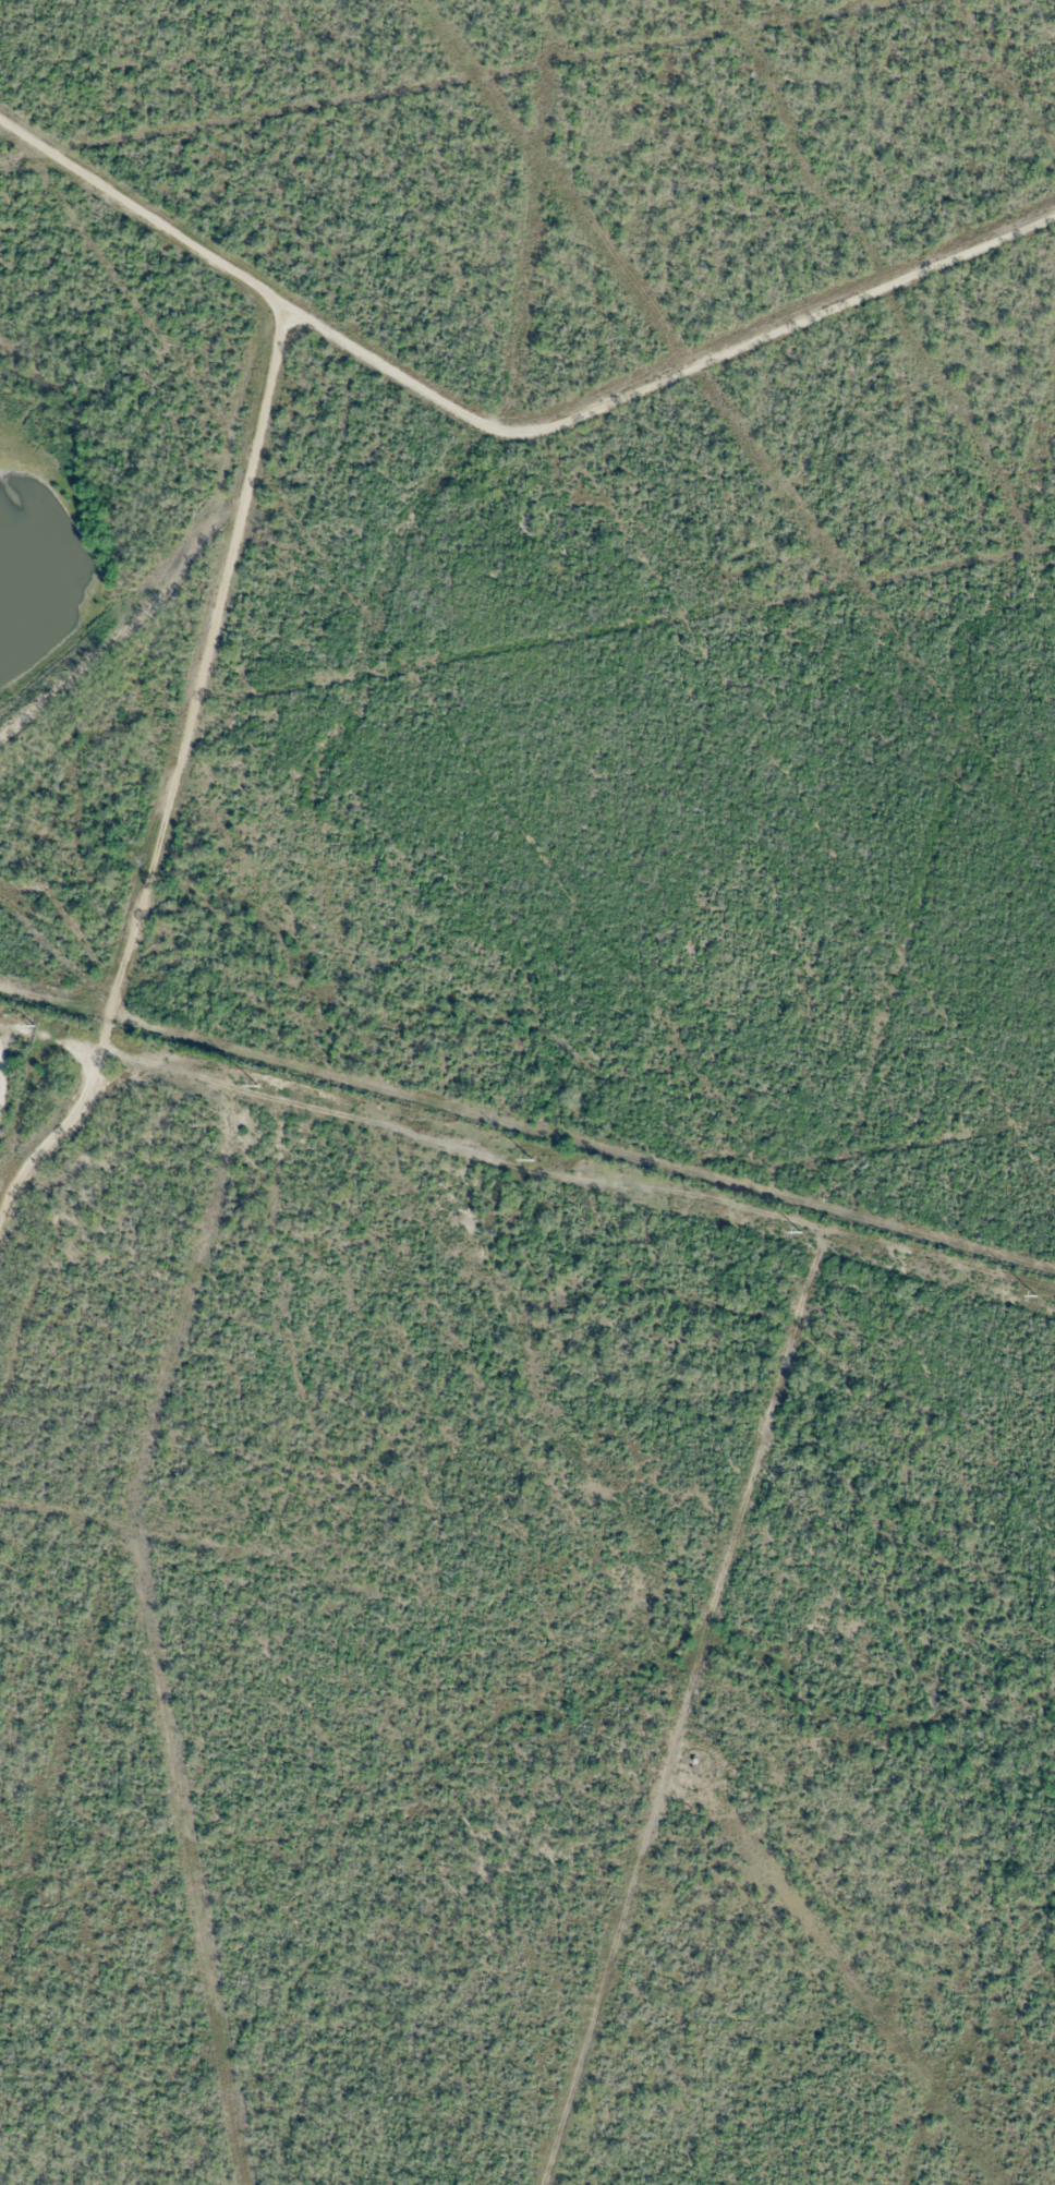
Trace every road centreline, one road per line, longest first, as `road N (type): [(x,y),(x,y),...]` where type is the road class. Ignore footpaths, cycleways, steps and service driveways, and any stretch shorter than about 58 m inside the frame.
road 1 (track): [(1054,214),(548,423),(500,428),(291,314),(0,122)]

